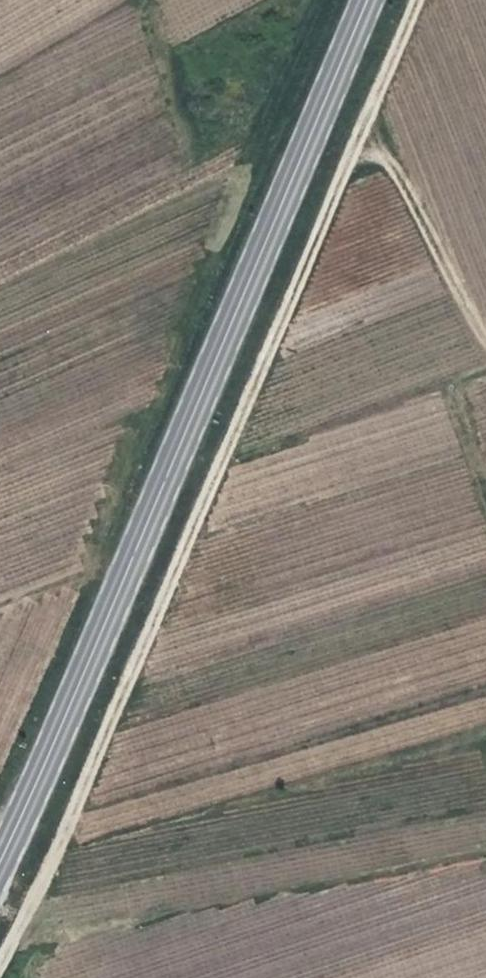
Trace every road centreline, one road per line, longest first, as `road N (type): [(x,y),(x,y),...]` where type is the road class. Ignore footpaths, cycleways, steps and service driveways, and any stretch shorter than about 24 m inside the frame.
road 1 (track): [(0,960),(43,879),(416,0)]
road 2 (primary): [(0,861),(368,0)]
road 3 (track): [(485,355),(394,174),(351,155)]

